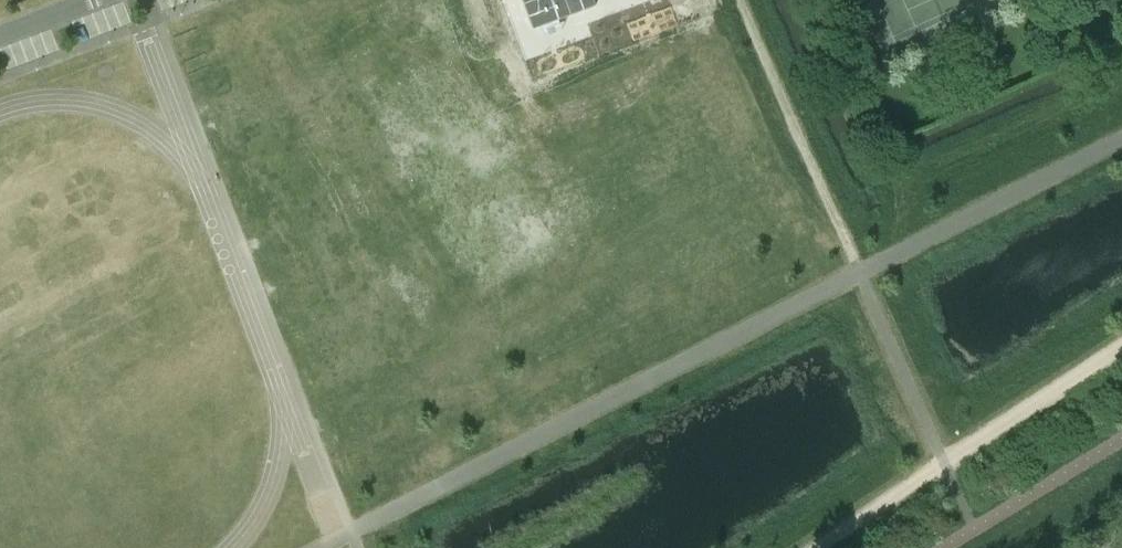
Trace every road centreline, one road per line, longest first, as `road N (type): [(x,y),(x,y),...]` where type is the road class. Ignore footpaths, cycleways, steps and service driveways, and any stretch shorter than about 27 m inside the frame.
road 1 (track): [(816,547),(1121,347)]

